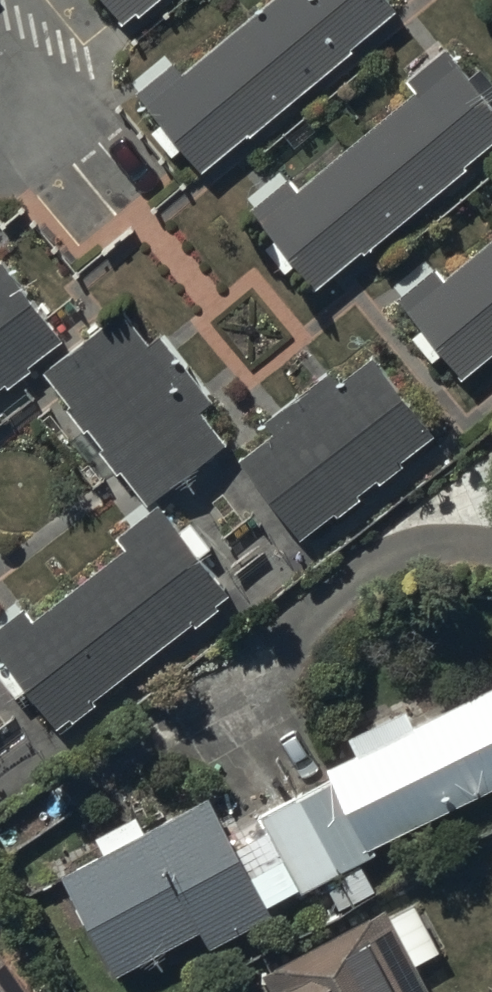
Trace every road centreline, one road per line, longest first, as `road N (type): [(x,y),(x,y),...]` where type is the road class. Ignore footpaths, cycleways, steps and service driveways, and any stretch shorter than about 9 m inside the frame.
road 1 (residential): [(20,0),(47,73),(0,128)]

